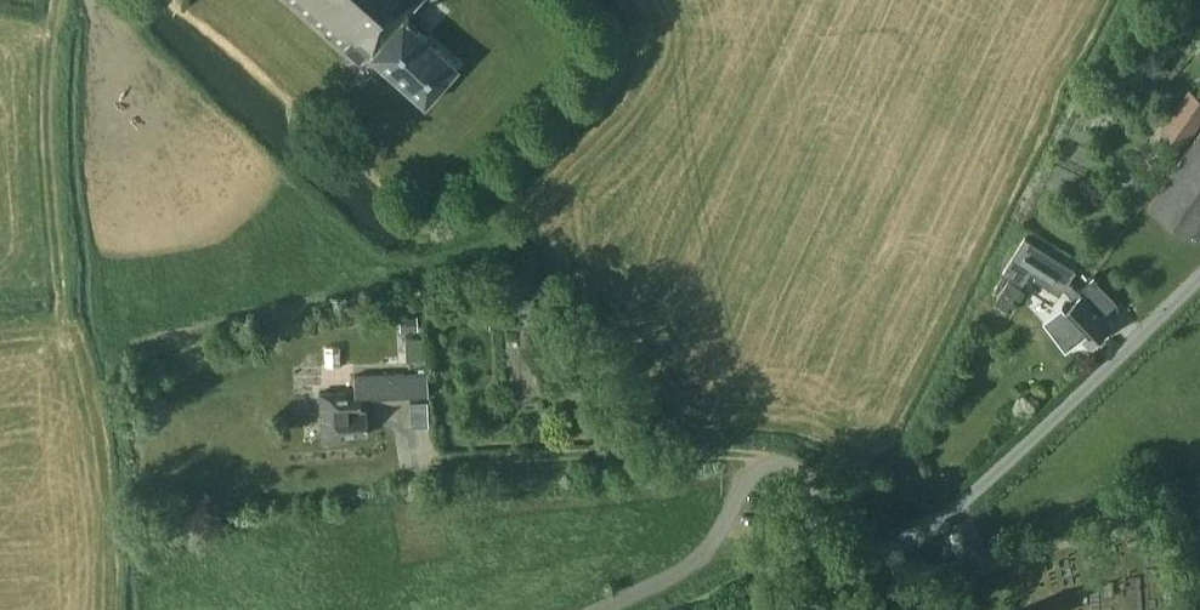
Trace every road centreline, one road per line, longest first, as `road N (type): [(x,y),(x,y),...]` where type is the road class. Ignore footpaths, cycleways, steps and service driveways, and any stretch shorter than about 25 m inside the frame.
road 1 (residential): [(819,609),(848,577),(1011,453),(1199,275)]
road 2 (unclassified): [(598,609),(703,554),(747,479),(768,461)]
road 3 (track): [(828,596),(813,556),(806,480),(795,465),(768,461)]

